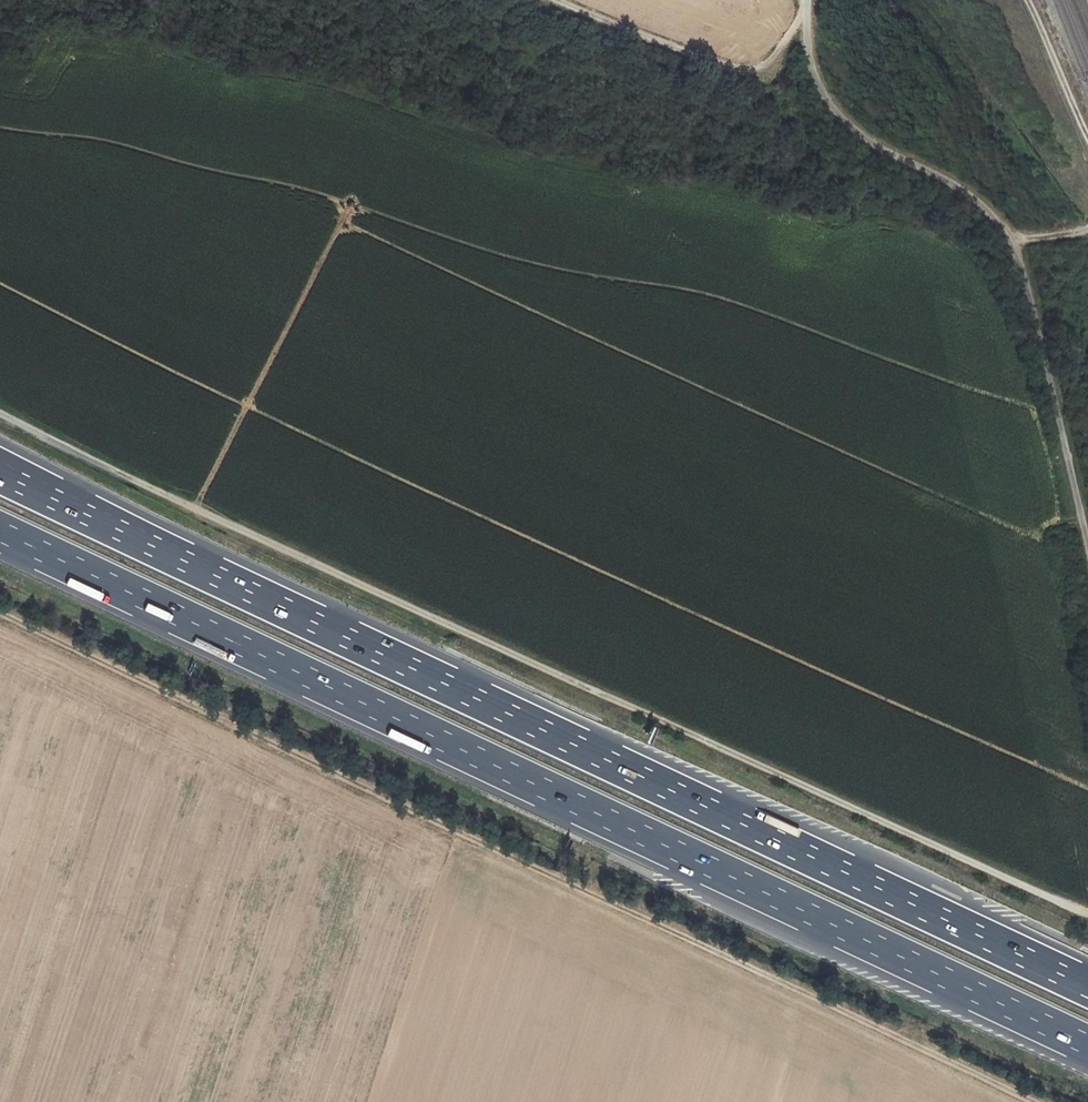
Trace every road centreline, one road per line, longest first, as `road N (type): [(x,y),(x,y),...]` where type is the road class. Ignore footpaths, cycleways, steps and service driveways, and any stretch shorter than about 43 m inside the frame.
road 1 (motorway): [(1087,985),(0,471)]
road 2 (motorway): [(0,534),(1087,1045)]
road 3 (track): [(0,415),(1045,897)]
road 4 (track): [(1029,1101),(0,617)]
road 5 (track): [(806,0),(772,56),(747,69),(554,0)]
road 6 (track): [(1087,133),(1026,0)]

